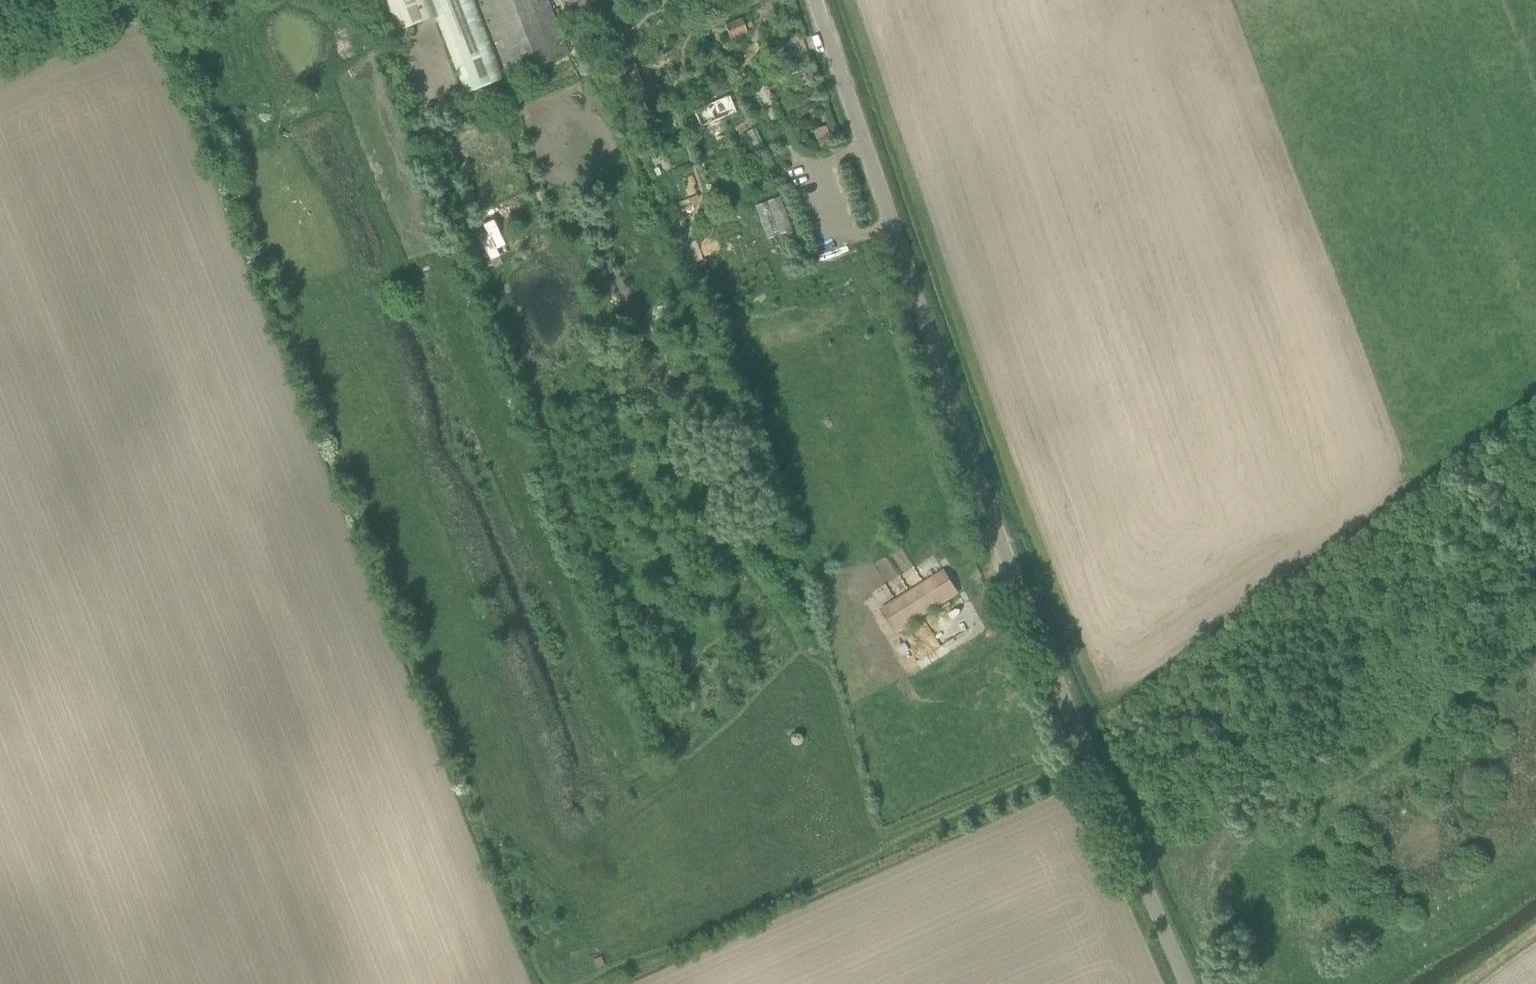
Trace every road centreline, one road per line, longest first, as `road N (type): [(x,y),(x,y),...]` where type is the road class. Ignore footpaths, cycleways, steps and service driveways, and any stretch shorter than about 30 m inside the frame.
road 1 (unclassified): [(1185,983),(1026,610),(815,0)]
road 2 (track): [(1087,757),(616,967)]
road 3 (track): [(1121,720),(1175,714),(1225,732),(1280,784),(1319,797),(1535,641)]
road 4 (track): [(0,54),(138,0)]

